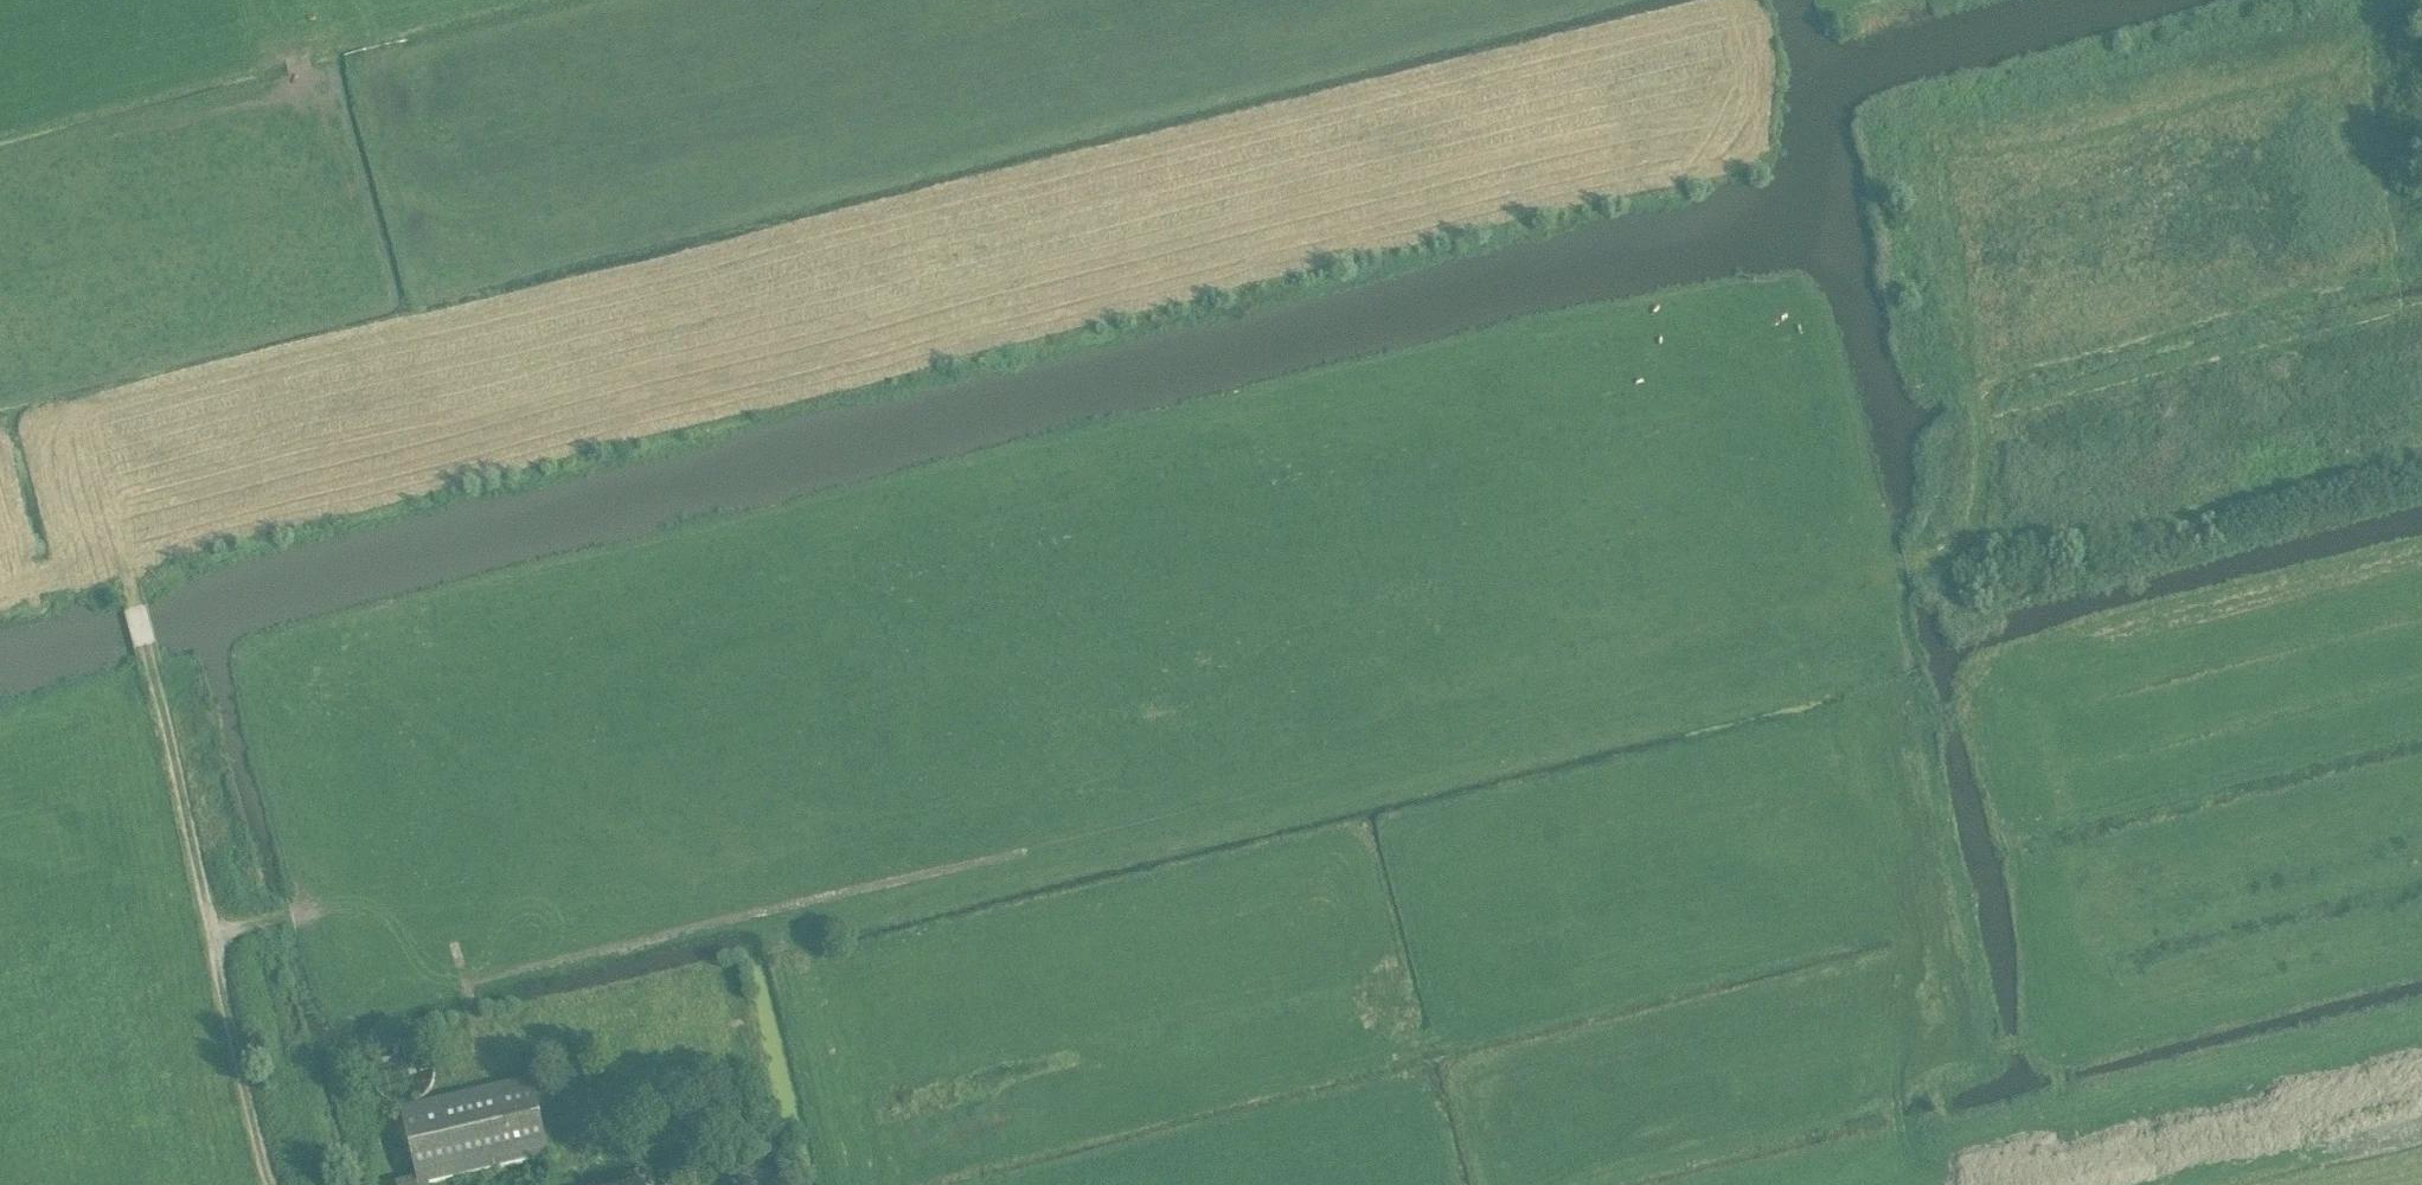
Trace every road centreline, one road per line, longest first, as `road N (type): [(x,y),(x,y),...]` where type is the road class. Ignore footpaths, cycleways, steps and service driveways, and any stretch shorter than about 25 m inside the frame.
road 1 (track): [(856,1184),(792,903),(1089,817),(1822,646),(1889,571),(1938,549),(1981,435),(1917,263),(1906,136),(1983,111),(2374,28)]
road 2 (track): [(0,605),(128,582),(272,1184)]
road 3 (track): [(792,903),(753,893),(294,909),(216,938)]

